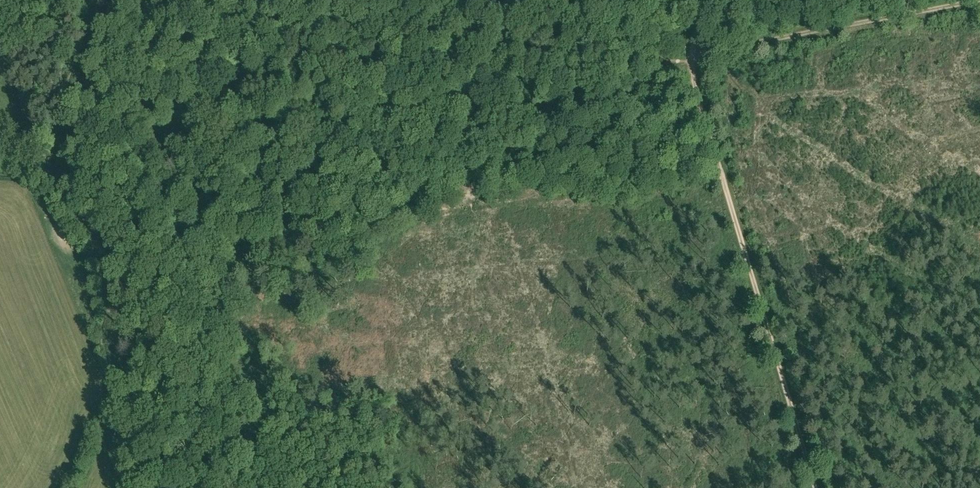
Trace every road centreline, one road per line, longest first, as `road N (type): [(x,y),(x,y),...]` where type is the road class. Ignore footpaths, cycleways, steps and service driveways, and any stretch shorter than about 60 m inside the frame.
road 1 (track): [(817,487),(694,54)]
road 2 (track): [(694,54),(967,0)]

